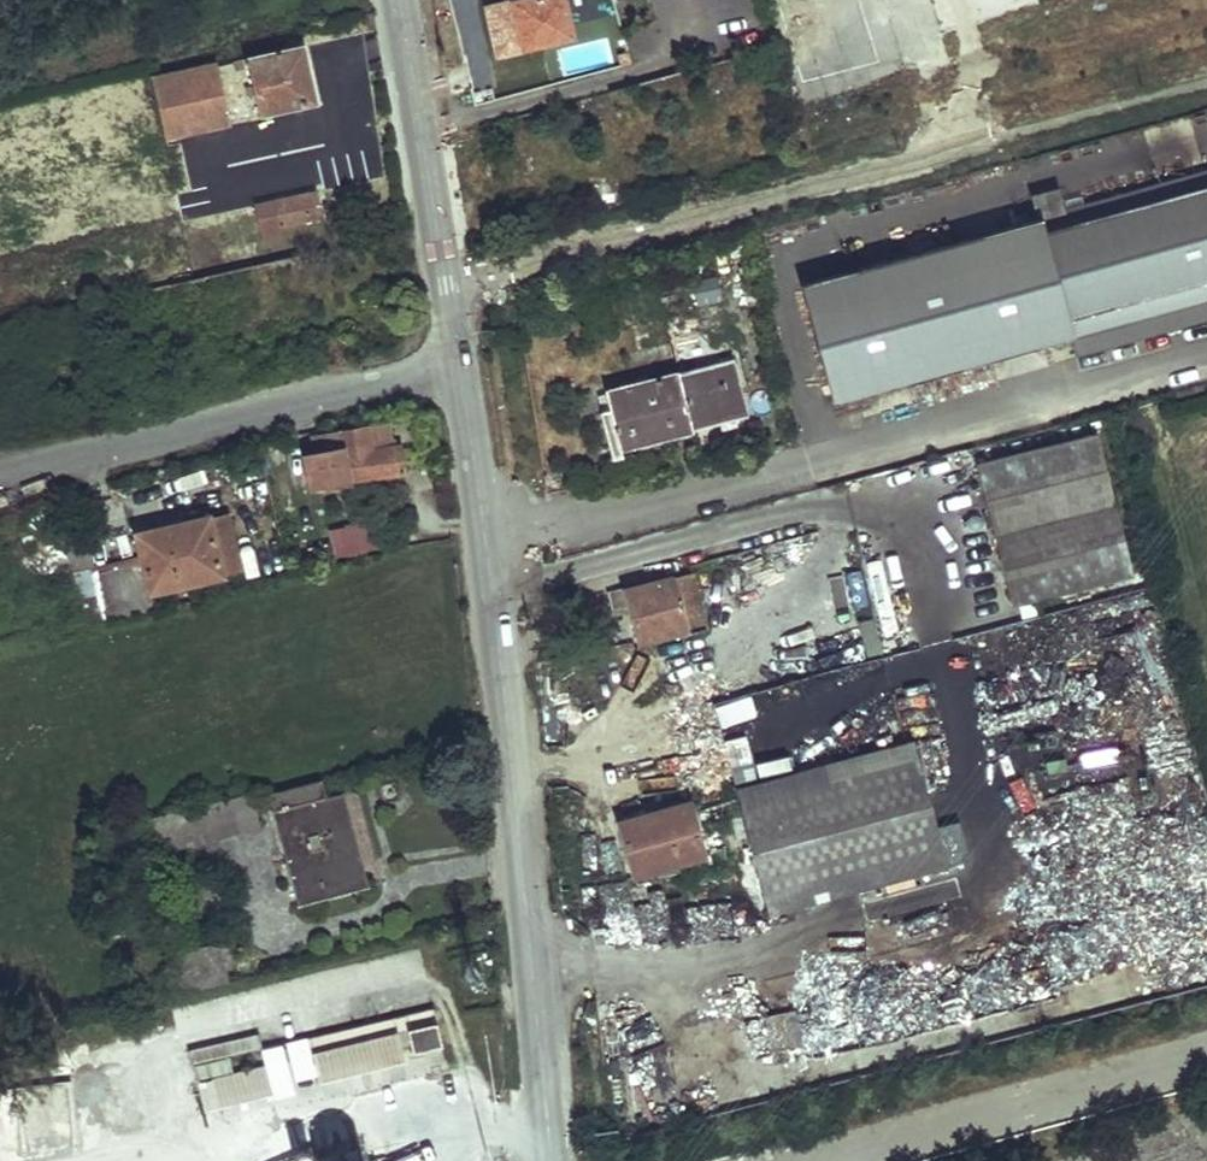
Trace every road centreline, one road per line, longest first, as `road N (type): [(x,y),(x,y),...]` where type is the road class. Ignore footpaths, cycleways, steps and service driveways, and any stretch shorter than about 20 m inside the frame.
road 1 (tertiary): [(550,1160),(497,620),(460,365)]
road 2 (residential): [(0,478),(460,365)]
road 3 (tertiary): [(460,365),(400,0)]

